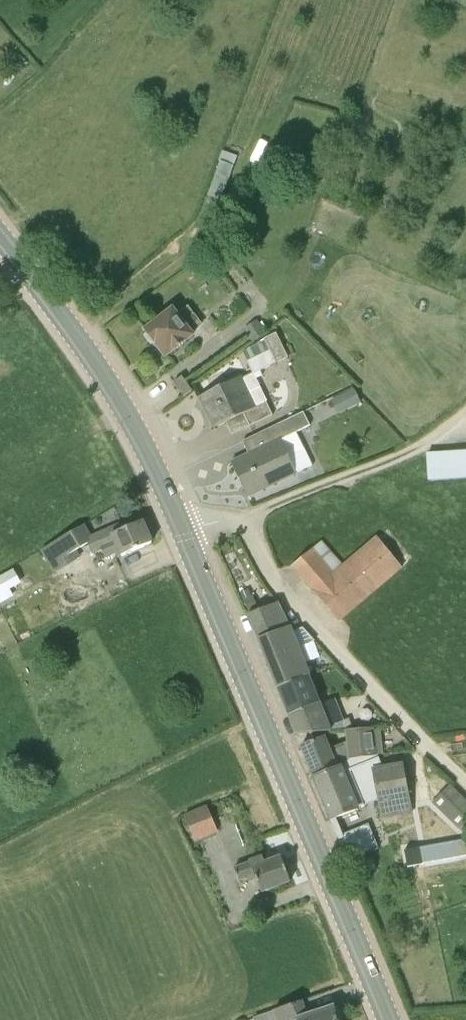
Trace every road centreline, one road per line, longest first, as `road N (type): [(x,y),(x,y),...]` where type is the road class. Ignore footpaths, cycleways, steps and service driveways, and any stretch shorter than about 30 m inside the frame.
road 1 (secondary): [(388,1019),(184,528)]
road 2 (unclassified): [(436,754),(281,591),(244,526),(228,519),(184,528)]
road 3 (secondary): [(184,528),(143,442),(73,330),(0,237)]
road 4 (track): [(465,411),(413,450),(235,520)]

